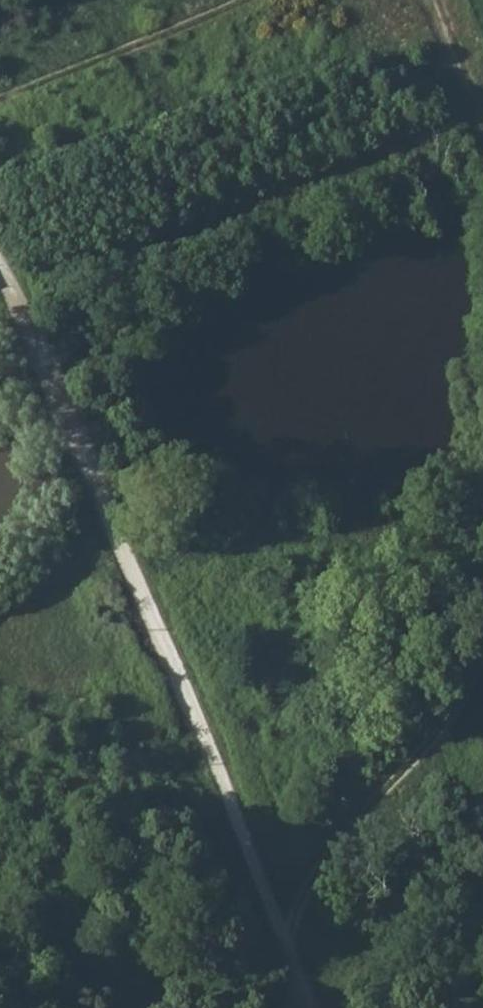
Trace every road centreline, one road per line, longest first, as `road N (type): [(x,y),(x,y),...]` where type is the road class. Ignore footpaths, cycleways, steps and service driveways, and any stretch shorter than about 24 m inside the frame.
road 1 (unclassified): [(247,824),(112,538),(0,250)]
road 2 (track): [(0,101),(252,0)]
road 3 (unclassified): [(247,824),(304,1007)]
road 4 (track): [(442,0),(482,120)]

